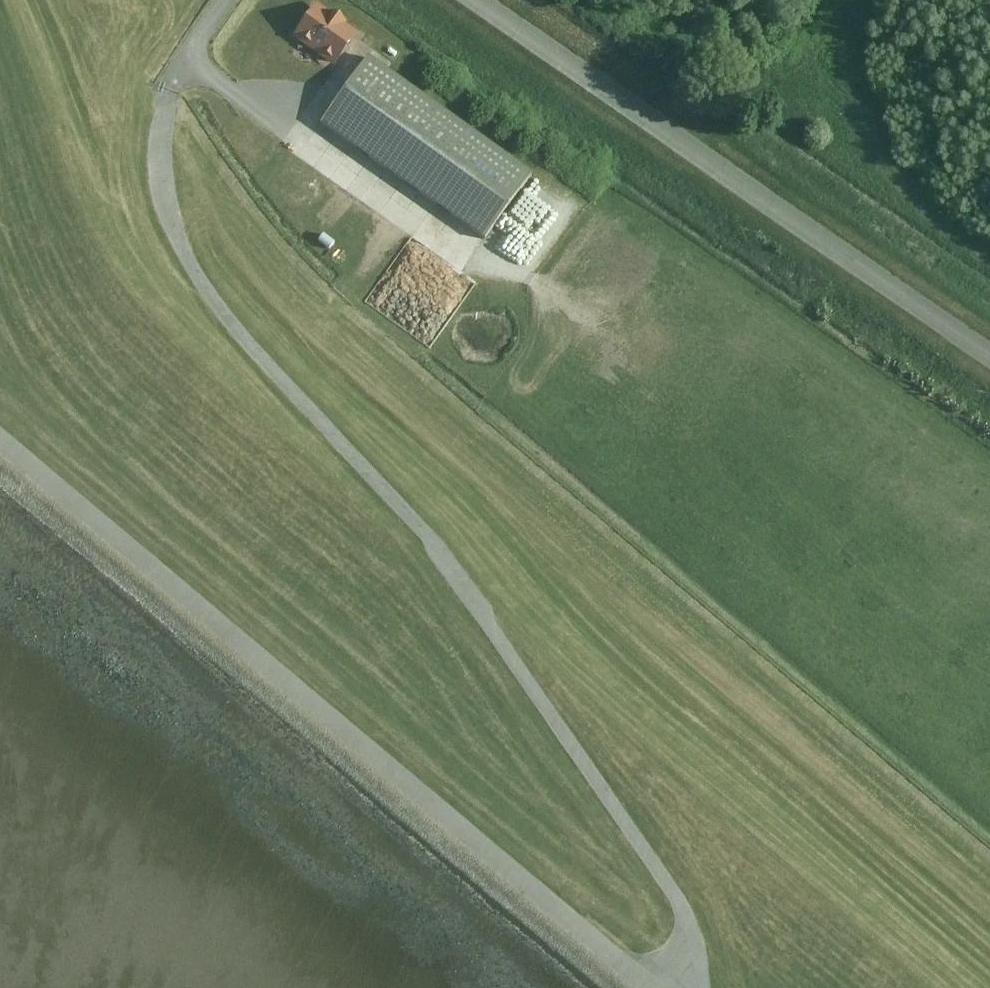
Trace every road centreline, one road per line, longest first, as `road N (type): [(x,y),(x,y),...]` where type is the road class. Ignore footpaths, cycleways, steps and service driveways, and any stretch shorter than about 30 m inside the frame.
road 1 (track): [(233,0),(175,83),(169,107),(165,157),(183,245),(210,298),(474,602),(679,903),(692,944),(678,987)]
road 2 (track): [(651,987),(0,440)]
road 3 (residential): [(989,358),(471,0)]
road 4 (track): [(989,249),(918,204),(808,96),(763,93),(694,153)]

